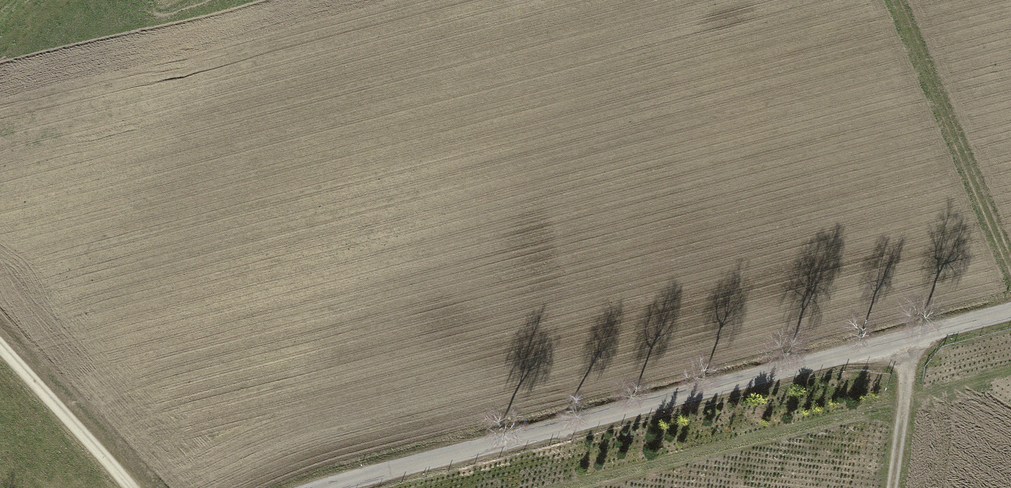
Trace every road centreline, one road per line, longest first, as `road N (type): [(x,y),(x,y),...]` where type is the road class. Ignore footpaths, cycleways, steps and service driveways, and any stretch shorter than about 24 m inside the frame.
road 1 (tertiary): [(1010,314),(327,487)]
road 2 (track): [(1010,268),(896,0)]
road 3 (track): [(131,487),(0,345)]
road 4 (track): [(911,343),(892,487)]

